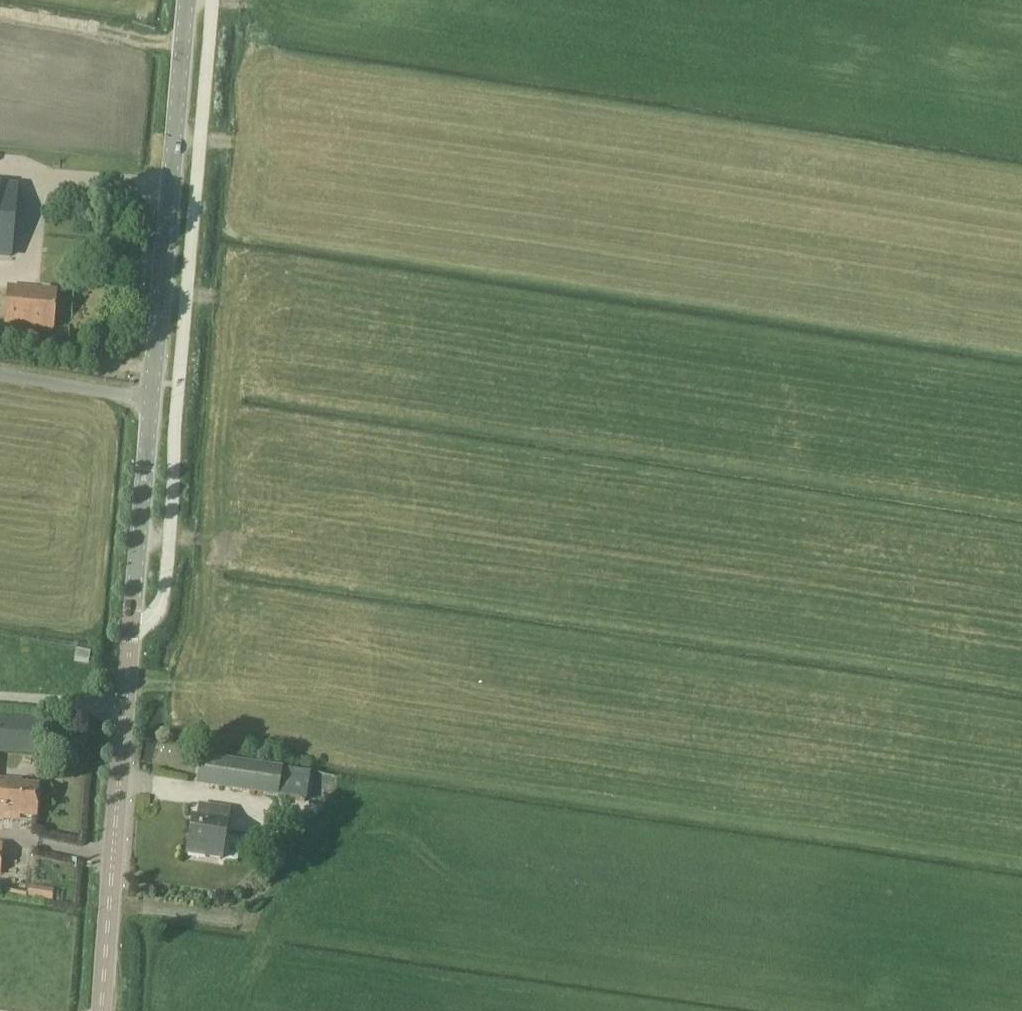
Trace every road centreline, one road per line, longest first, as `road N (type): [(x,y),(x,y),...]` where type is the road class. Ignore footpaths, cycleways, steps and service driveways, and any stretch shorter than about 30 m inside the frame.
road 1 (tertiary): [(102,1010),(187,0)]

